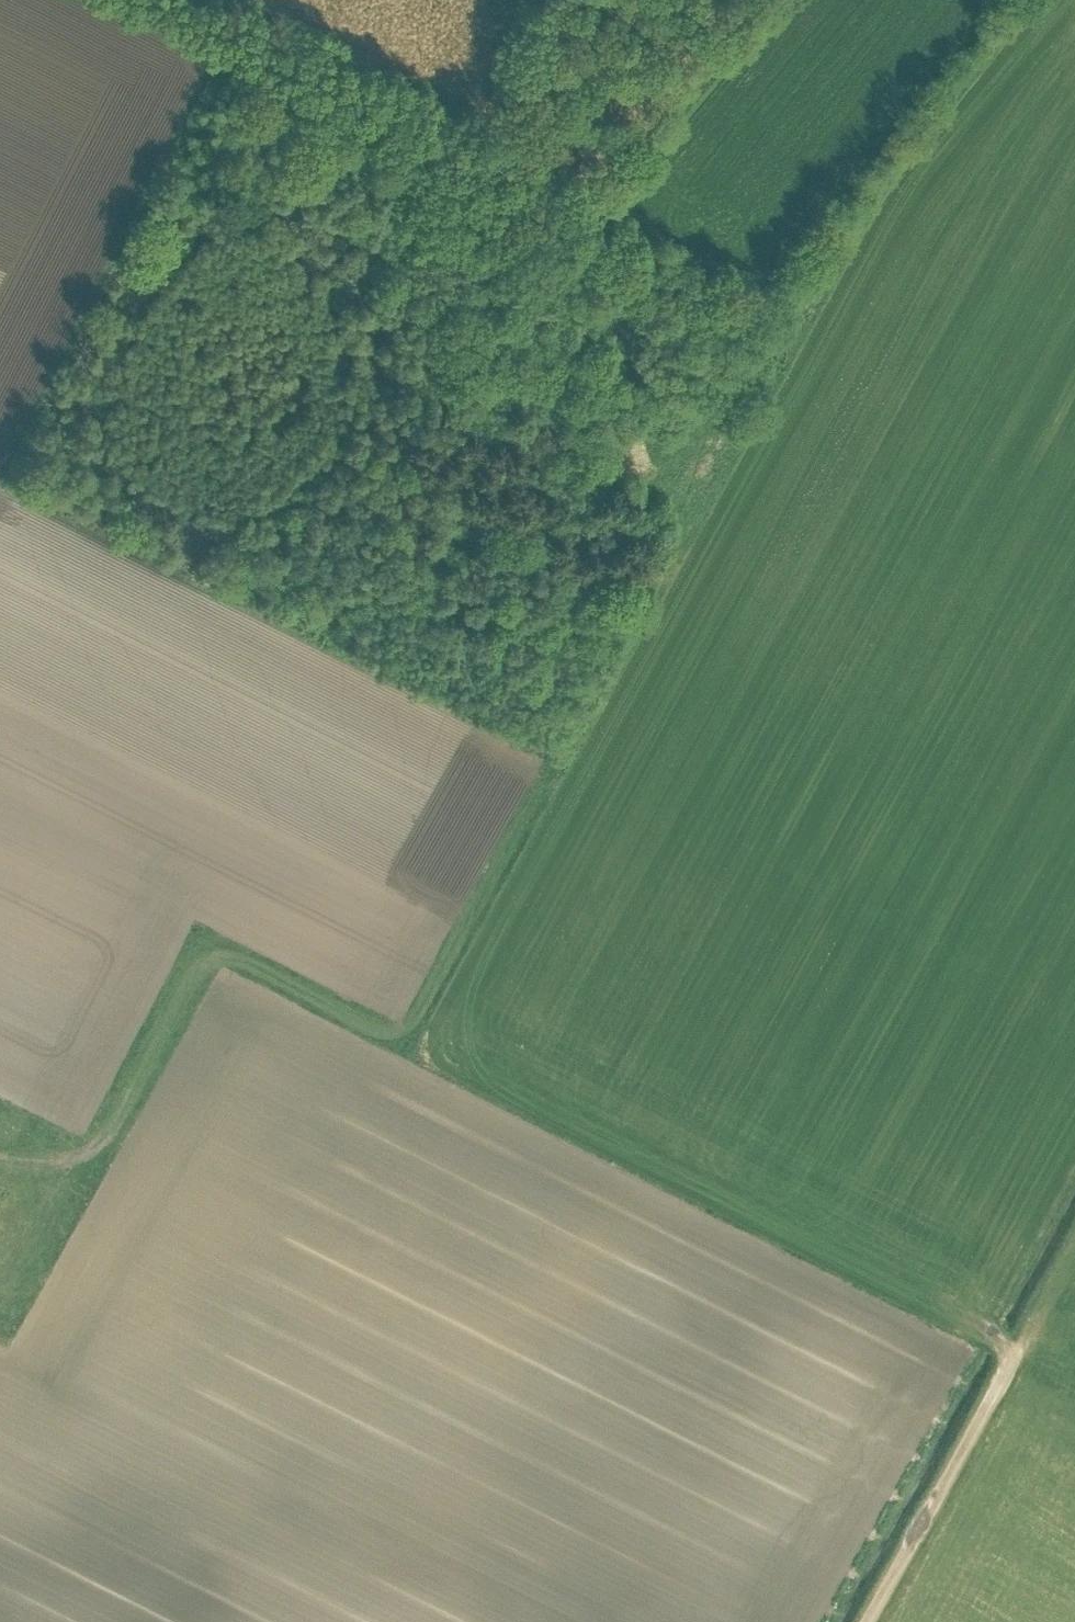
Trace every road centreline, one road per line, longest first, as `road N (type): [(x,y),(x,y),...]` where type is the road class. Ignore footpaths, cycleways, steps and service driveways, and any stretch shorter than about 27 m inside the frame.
road 1 (track): [(0,1162),(71,1162),(108,1141),(207,958),(225,952),(393,1028)]

